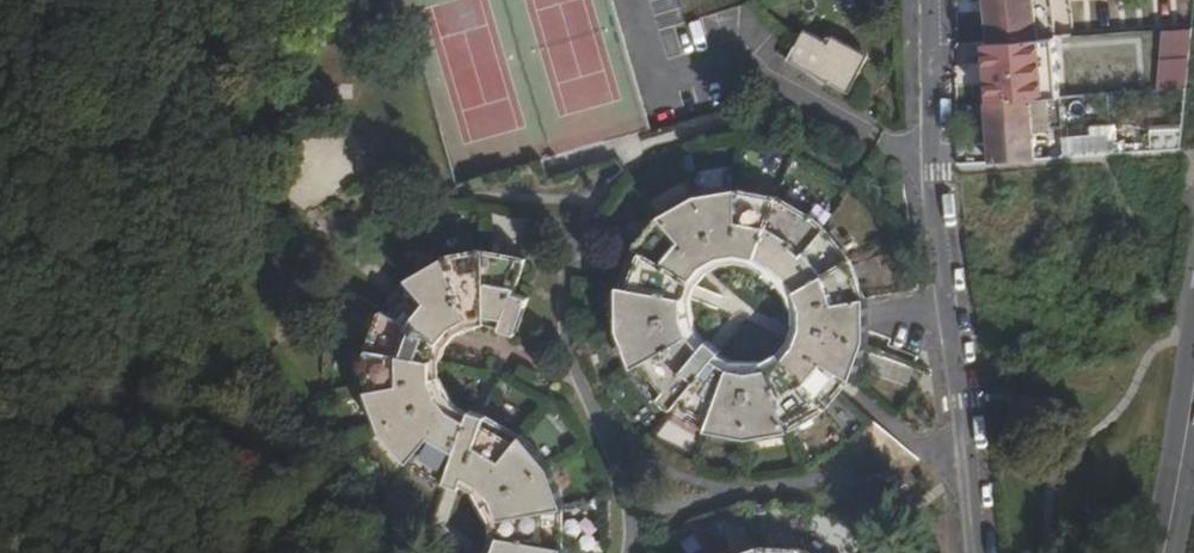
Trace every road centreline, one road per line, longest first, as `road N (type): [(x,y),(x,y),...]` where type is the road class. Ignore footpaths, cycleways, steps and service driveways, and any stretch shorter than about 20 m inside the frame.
road 1 (residential): [(931,0),(939,207),(980,552)]
road 2 (tertiary): [(1193,390),(1163,552)]

